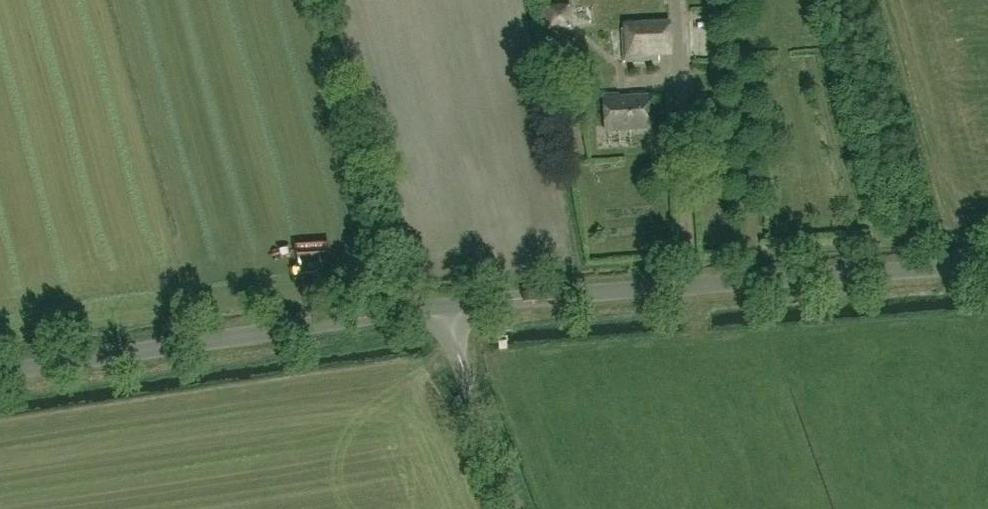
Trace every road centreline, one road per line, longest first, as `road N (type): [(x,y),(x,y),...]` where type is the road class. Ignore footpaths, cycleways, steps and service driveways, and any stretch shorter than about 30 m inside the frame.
road 1 (unclassified): [(442,305),(987,269)]
road 2 (unclassified): [(0,372),(442,305)]
road 3 (unclassified): [(519,508),(442,305)]

